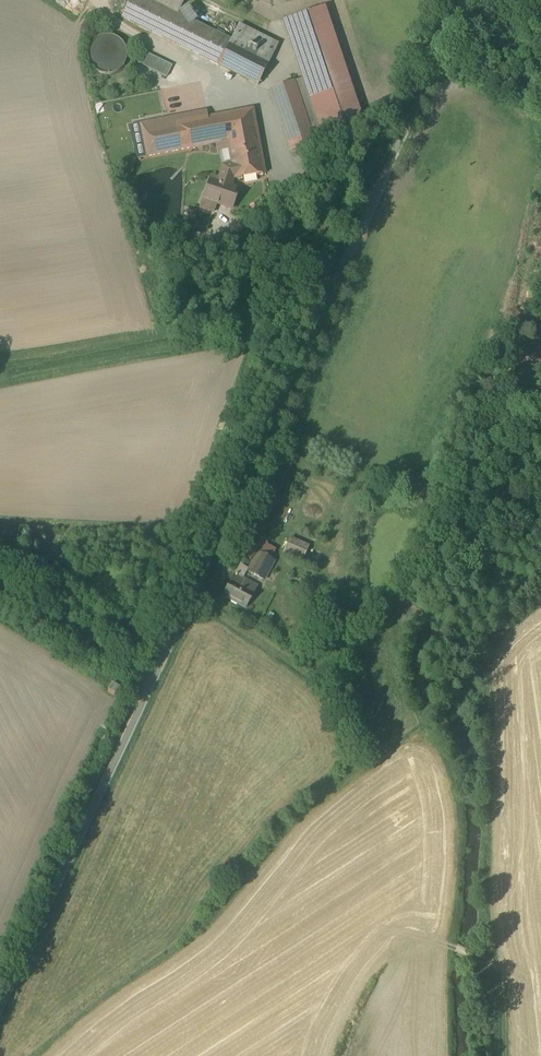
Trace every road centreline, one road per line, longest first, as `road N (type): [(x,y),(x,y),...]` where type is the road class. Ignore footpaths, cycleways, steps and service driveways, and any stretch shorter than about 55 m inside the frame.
road 1 (unclassified): [(462,0),(150,680)]
road 2 (unclassified): [(150,680),(0,1003)]
road 3 (unclassified): [(0,590),(150,680)]

